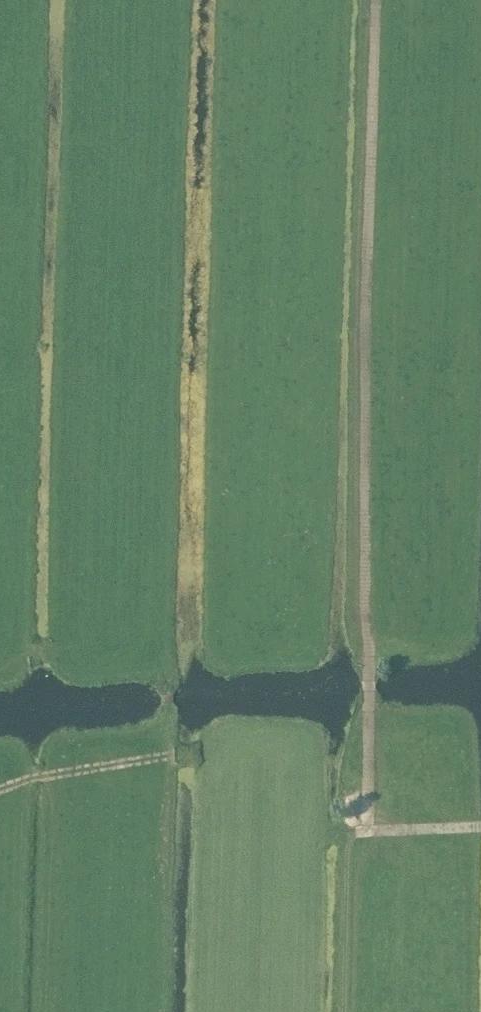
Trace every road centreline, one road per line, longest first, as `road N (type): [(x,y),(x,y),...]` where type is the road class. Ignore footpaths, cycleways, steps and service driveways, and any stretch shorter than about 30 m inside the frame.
road 1 (track): [(377,0),(367,613),(373,703),(356,816),(351,1011)]
road 2 (track): [(0,788),(174,755),(295,820),(480,825)]

